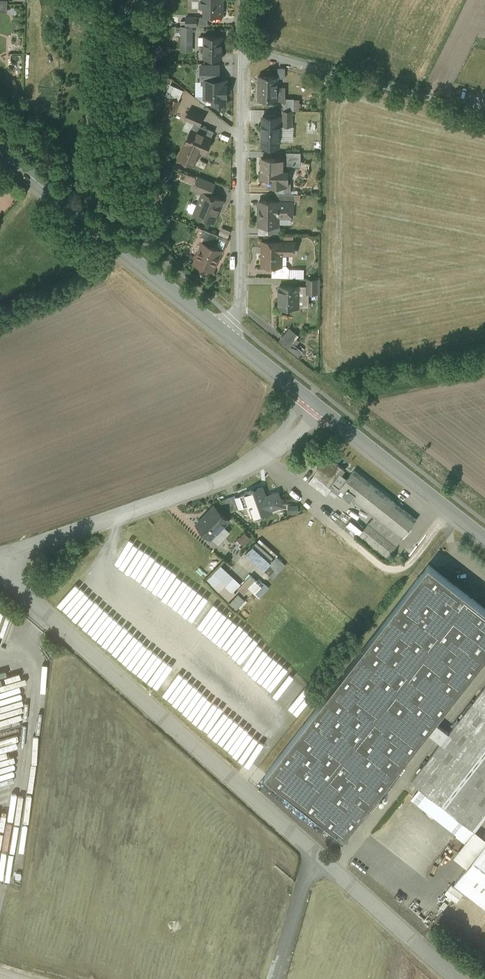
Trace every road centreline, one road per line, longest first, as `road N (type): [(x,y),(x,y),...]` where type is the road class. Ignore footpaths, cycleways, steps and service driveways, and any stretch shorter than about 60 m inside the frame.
road 1 (residential): [(0,569),(460,978)]
road 2 (tertiary): [(223,331),(0,150)]
road 3 (residential): [(241,49),(236,307),(223,331)]
road 4 (residential): [(0,555),(215,483),(263,457)]
road 5 (residential): [(484,112),(241,49)]
road 6 (tertiary): [(484,538),(329,415)]

